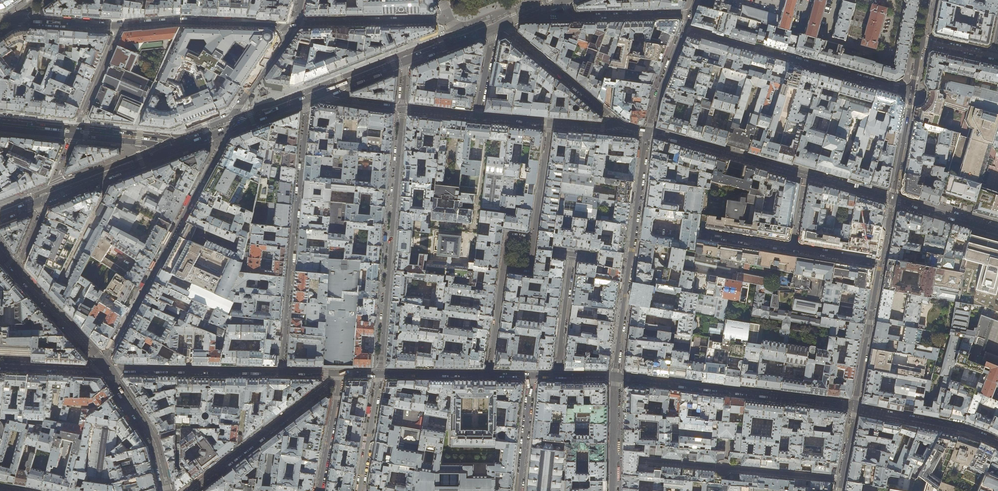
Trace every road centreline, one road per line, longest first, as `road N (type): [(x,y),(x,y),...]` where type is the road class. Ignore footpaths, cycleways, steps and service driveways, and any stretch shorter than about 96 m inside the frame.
road 1 (residential): [(292,26),(13,20)]
road 2 (residential): [(307,98),(282,372)]
road 3 (residential): [(379,374),(402,109)]
road 4 (residential): [(892,198),(648,132)]
road 5 (tertiary): [(648,132),(616,377)]
road 6 (residential): [(616,377),(855,408)]
road 7 (residential): [(912,92),(684,30)]
road 8 (residential): [(842,479),(615,458)]
road 9 (residential): [(855,408),(892,198)]
road 10 (residential): [(190,490),(339,373)]
road 11 (secondary): [(0,121),(181,146)]
road 12 (residential): [(107,369),(282,372)]
road 13 (residential): [(450,19),(292,26)]
road 14 (residential): [(621,125),(500,26)]
road 15 (residential): [(997,443),(855,408)]
road 16 (secondary): [(47,199),(181,146)]
road 17 (tertiary): [(166,490),(154,440),(107,369)]
road 18 (tertiary): [(107,369),(16,268)]
road 19 (residential): [(689,15),(577,17),(564,0)]
road 20 (residential): [(557,376),(573,254)]

